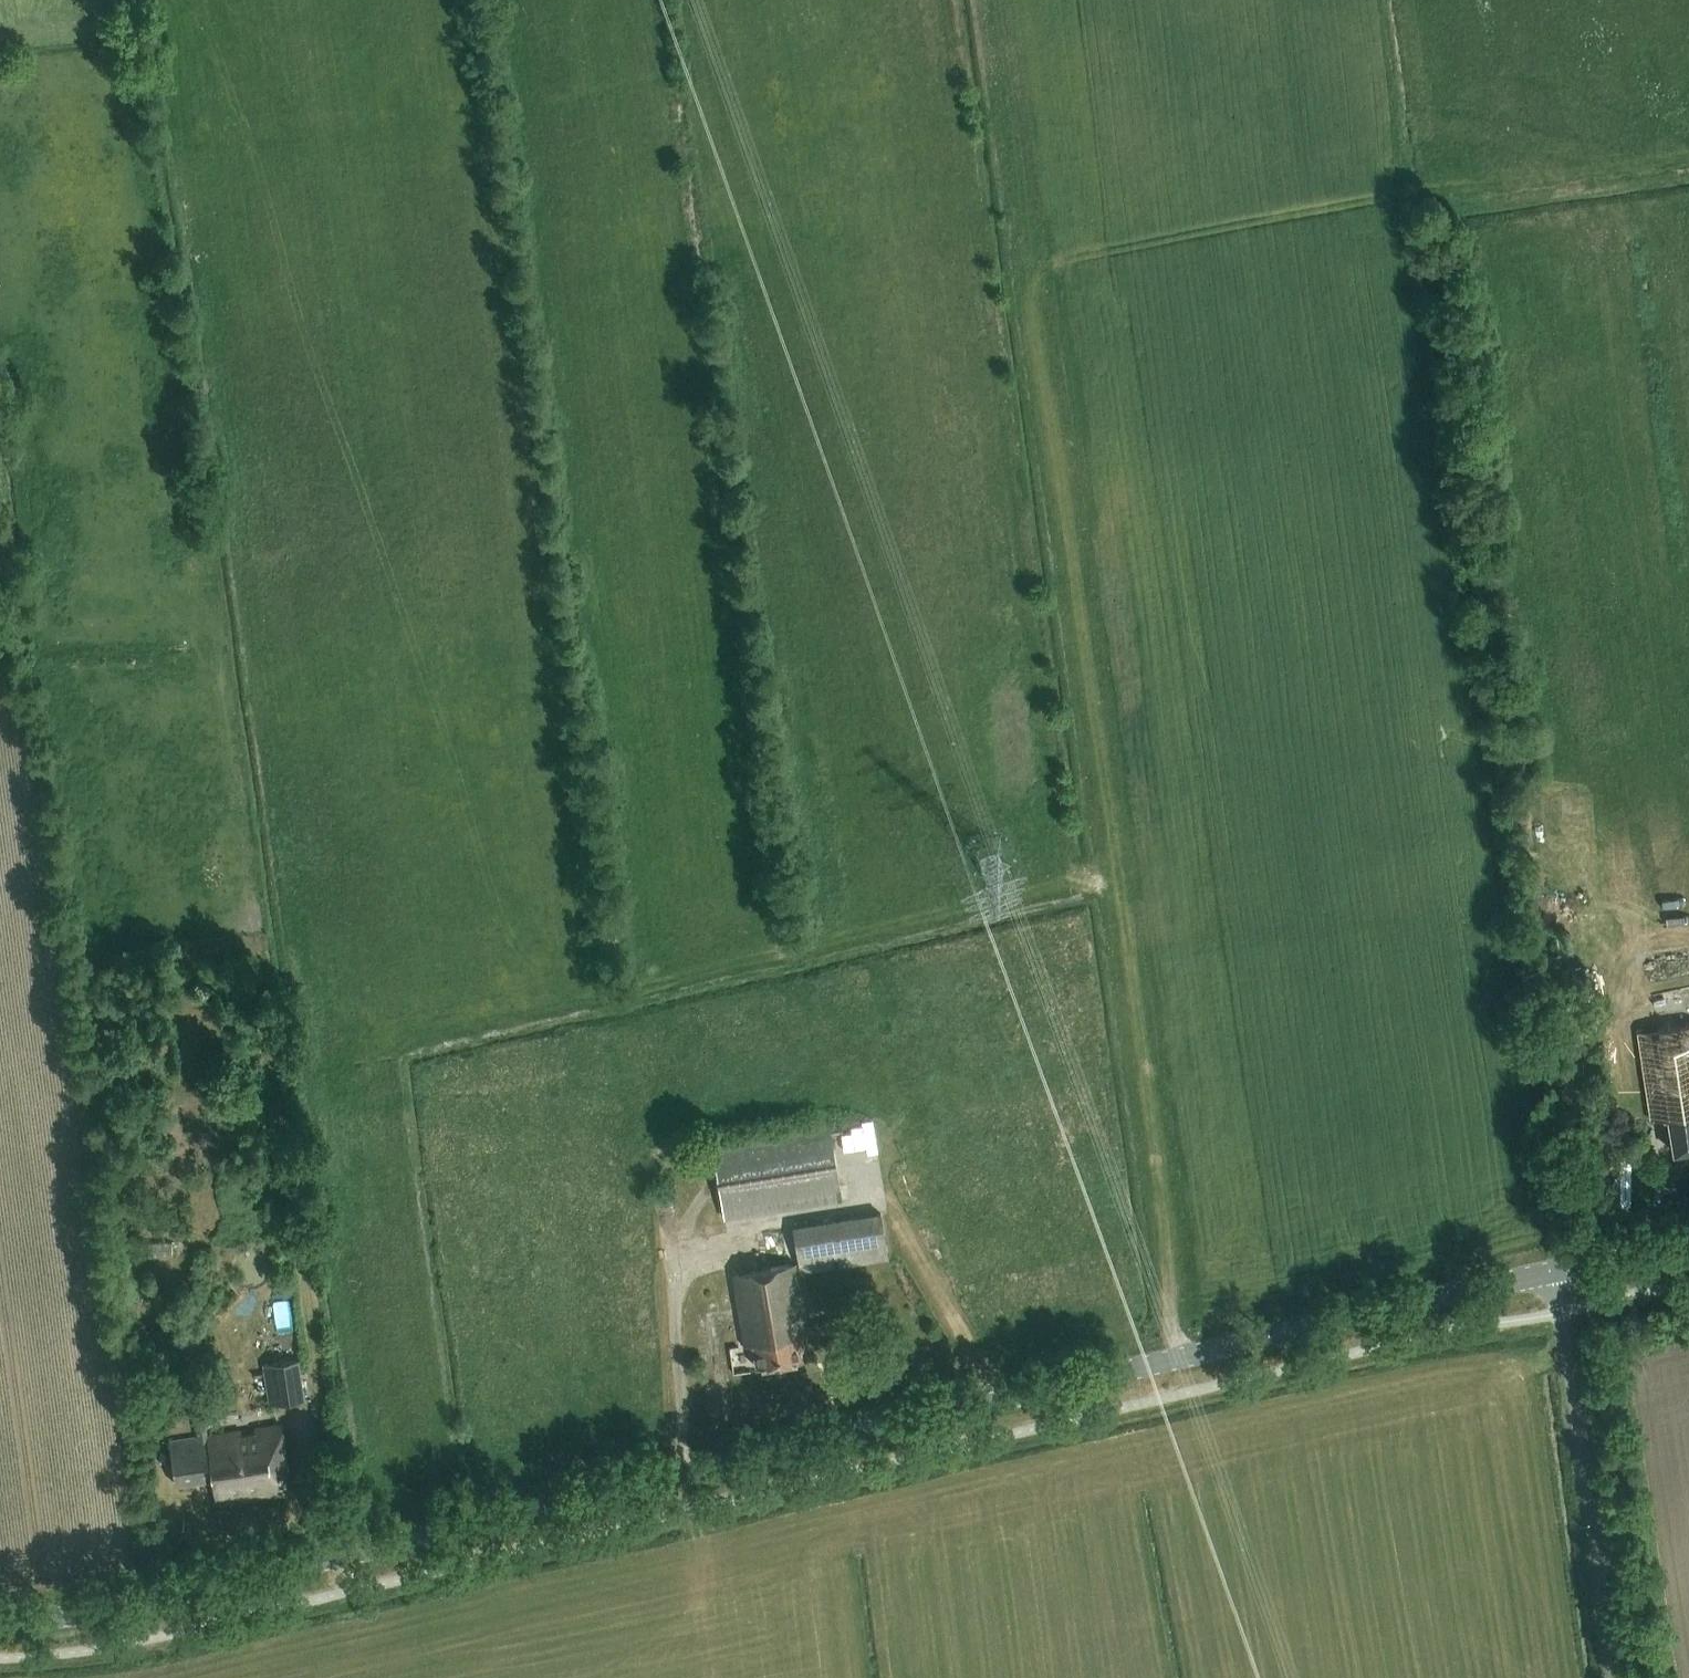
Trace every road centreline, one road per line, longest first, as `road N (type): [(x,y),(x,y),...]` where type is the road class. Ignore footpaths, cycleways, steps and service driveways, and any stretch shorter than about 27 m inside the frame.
road 1 (tertiary): [(0,1620),(184,1590),(1553,1272)]
road 2 (unclassified): [(1613,1677),(1553,1272)]
road 3 (track): [(1386,197),(1688,156)]
road 4 (tertiary): [(1553,1272),(1688,1245)]

